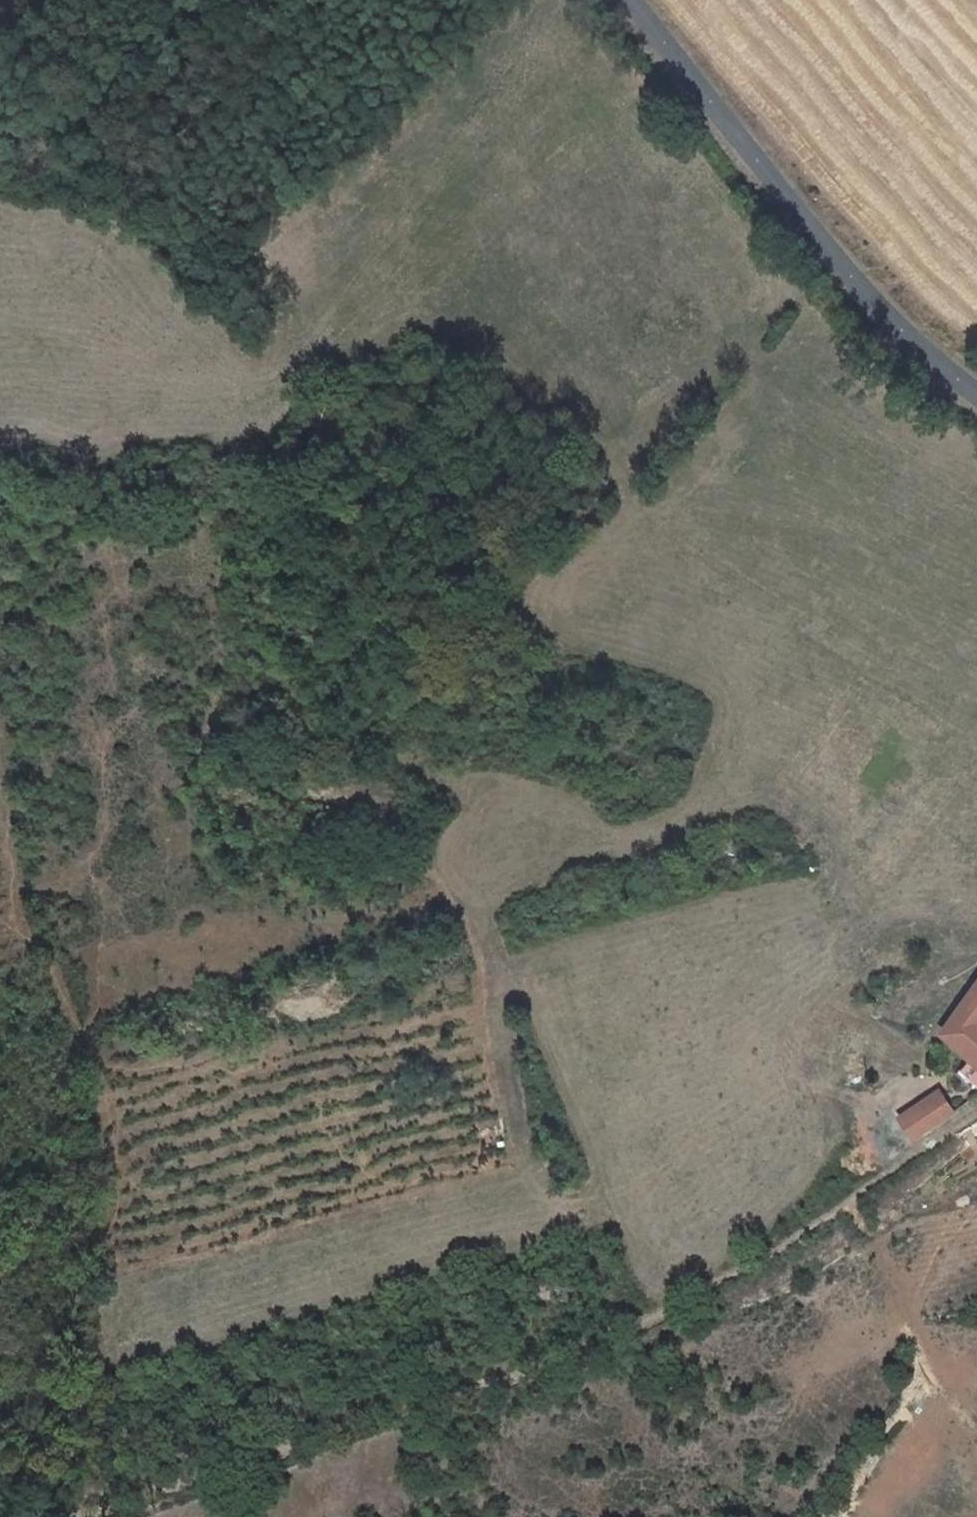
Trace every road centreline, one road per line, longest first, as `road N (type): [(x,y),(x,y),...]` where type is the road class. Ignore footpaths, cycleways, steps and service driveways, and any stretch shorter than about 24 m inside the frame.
road 1 (tertiary): [(976,395),(834,257),(627,0)]

